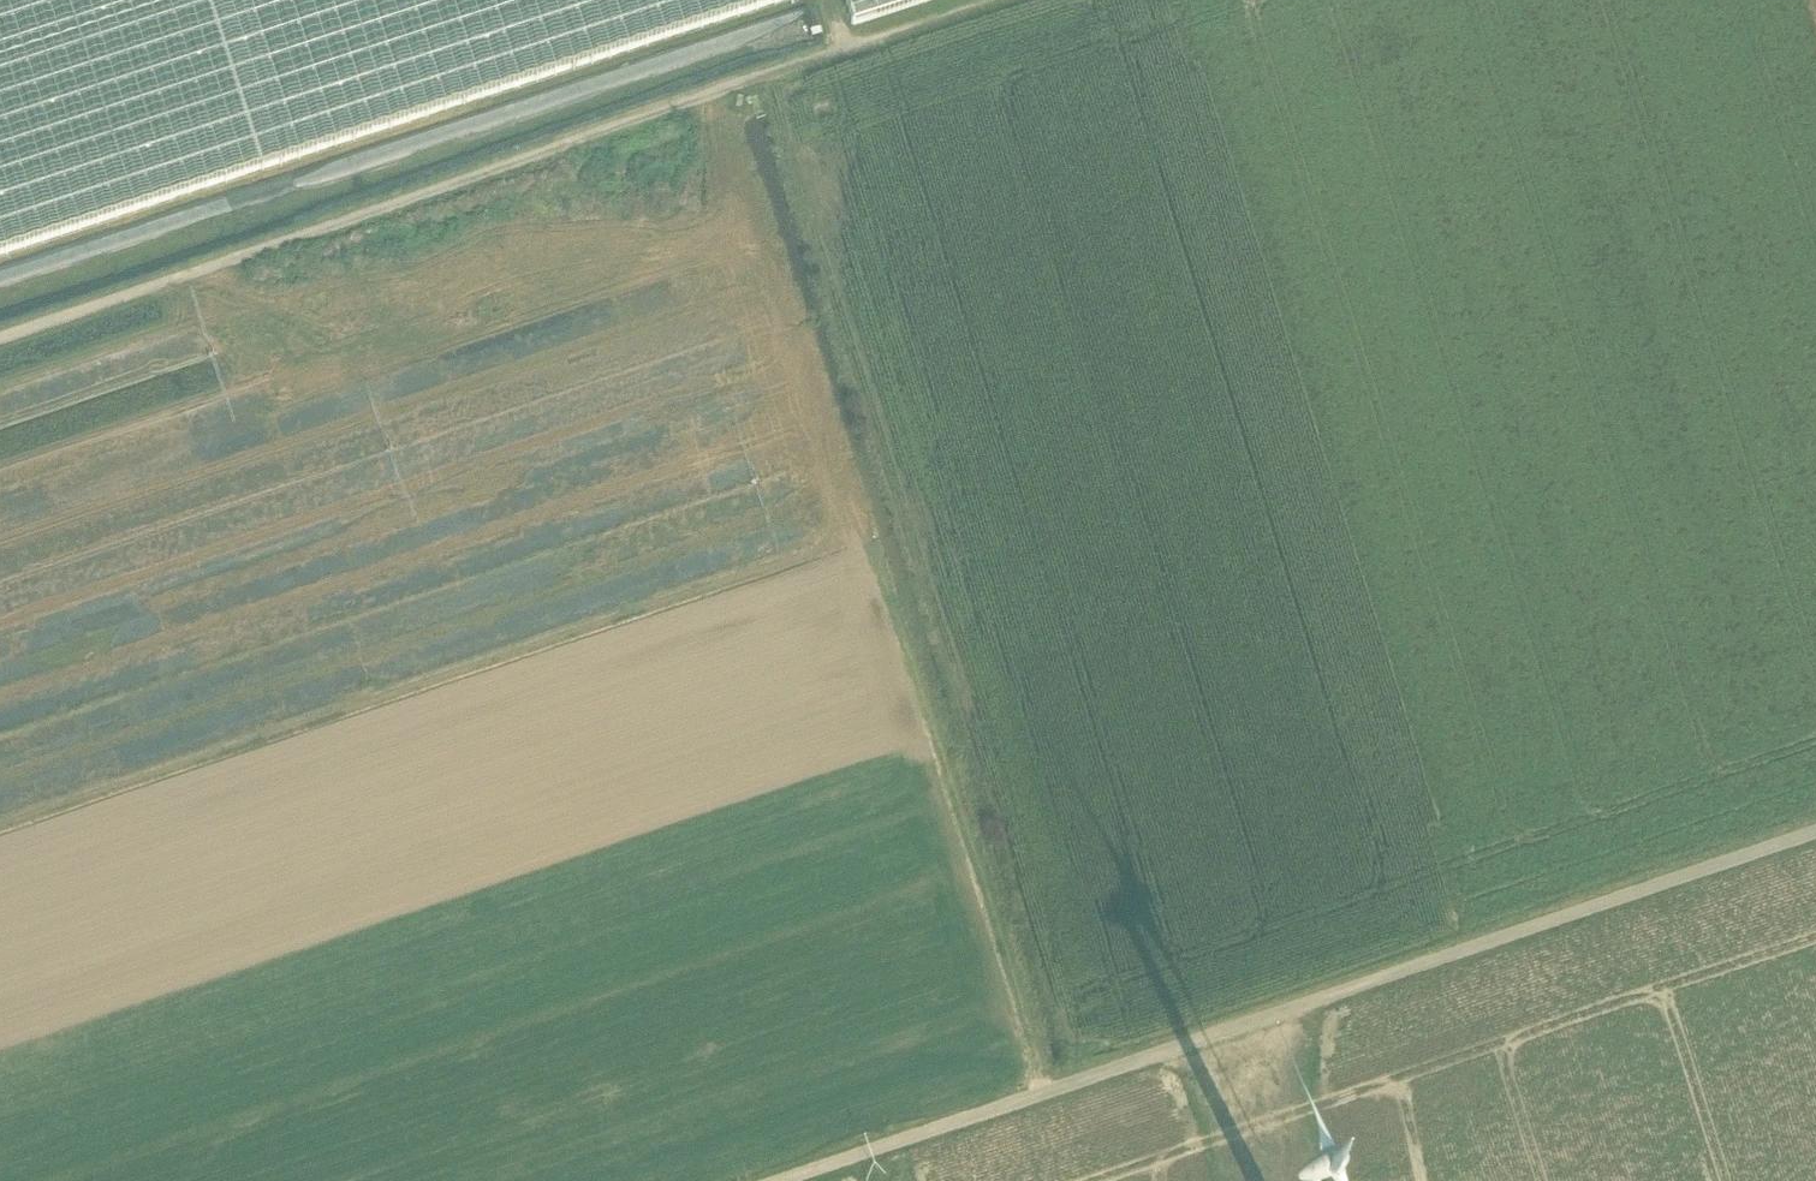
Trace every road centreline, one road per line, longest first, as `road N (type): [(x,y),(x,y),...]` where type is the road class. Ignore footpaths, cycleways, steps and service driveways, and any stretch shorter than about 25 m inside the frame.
road 1 (track): [(1008,0),(0,340)]
road 2 (track): [(809,1180),(1815,837)]

